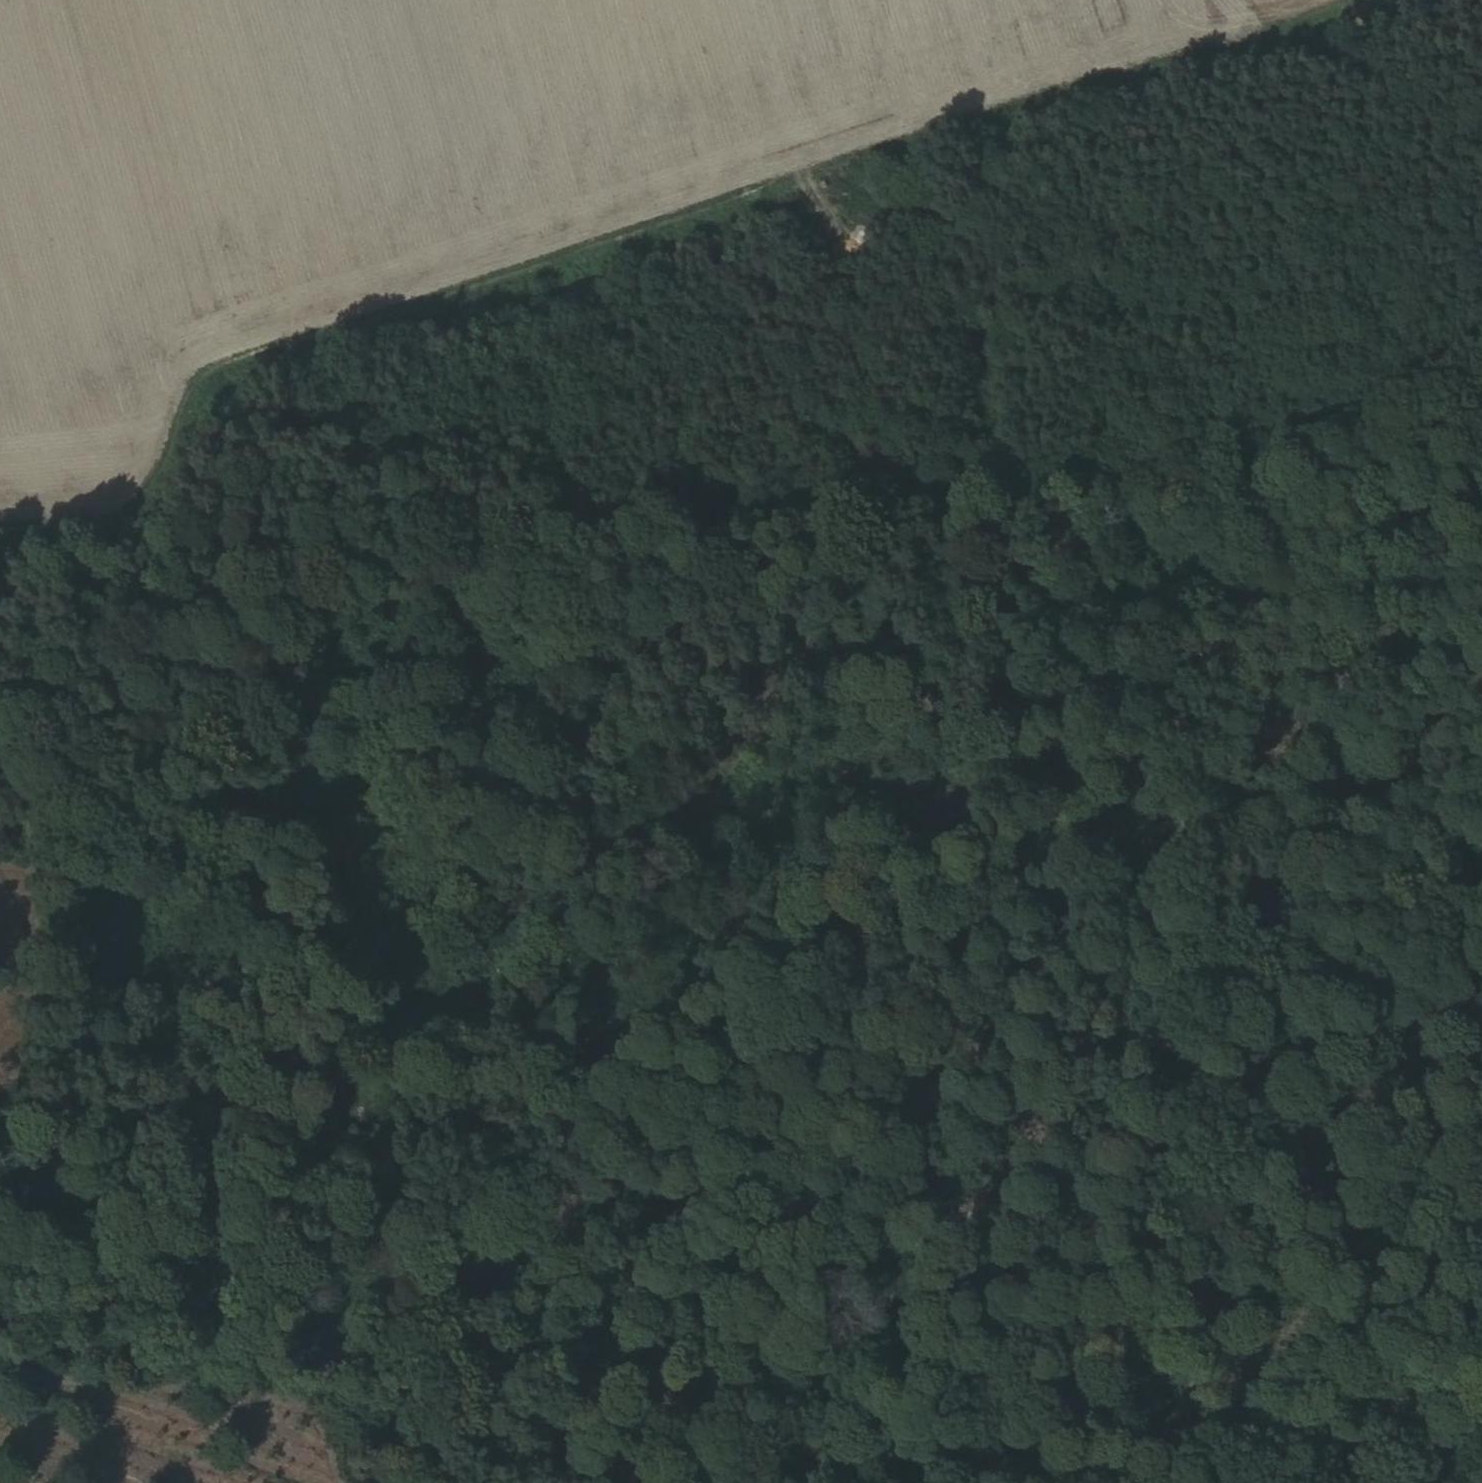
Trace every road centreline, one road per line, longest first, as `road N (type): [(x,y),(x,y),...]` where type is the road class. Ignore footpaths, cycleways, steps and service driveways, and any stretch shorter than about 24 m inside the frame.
road 1 (track): [(0,1335),(353,1339),(910,1241),(1010,1252),(1133,1245),(1481,1252)]
road 2 (track): [(1196,1248),(1170,971),(1107,713),(1108,633),(1142,593),(1157,591),(1481,588)]

